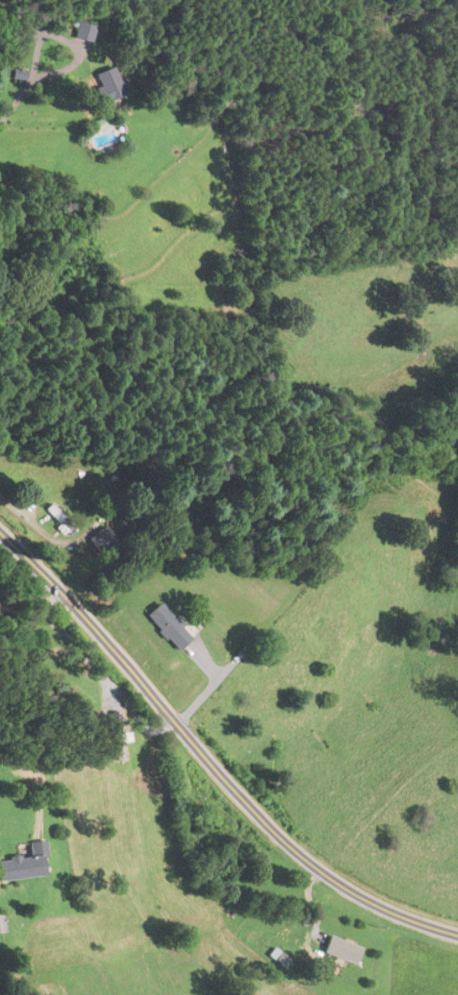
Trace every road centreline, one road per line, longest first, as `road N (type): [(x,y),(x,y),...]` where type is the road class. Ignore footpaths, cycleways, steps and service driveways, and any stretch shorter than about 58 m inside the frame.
road 1 (residential): [(457,935),(340,885),(278,835),(0,532)]

